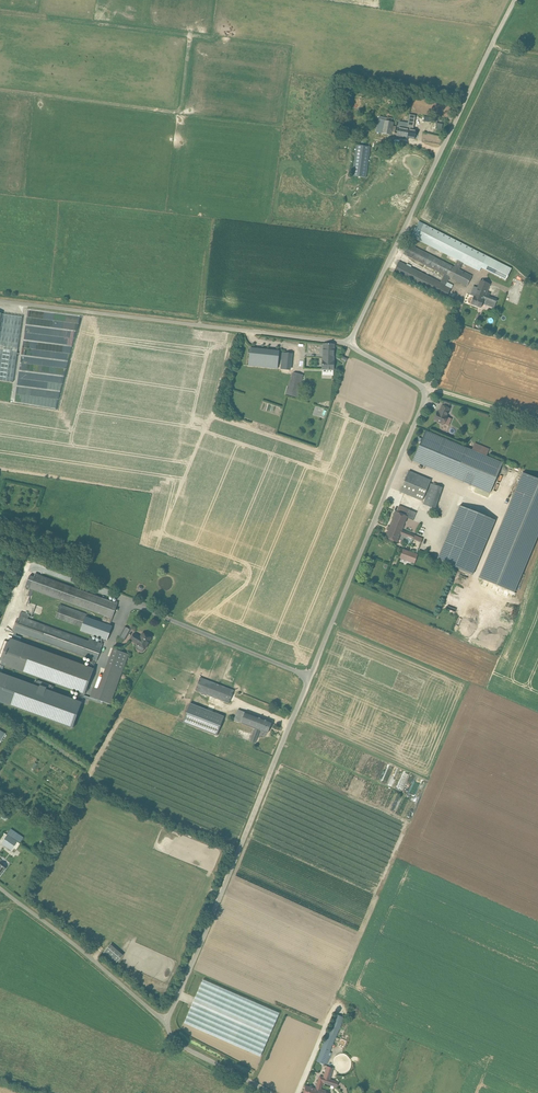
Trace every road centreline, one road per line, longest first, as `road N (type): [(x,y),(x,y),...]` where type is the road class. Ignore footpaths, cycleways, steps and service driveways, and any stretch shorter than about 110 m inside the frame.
road 1 (unclassified): [(164,1023),(427,390),(349,344)]
road 2 (unclassified): [(349,344),(515,0)]
road 3 (unclassified): [(0,302),(349,344)]
road 4 (unclassified): [(164,1023),(0,884)]
road 5 (unclassified): [(267,1092),(182,1047),(164,1023)]

